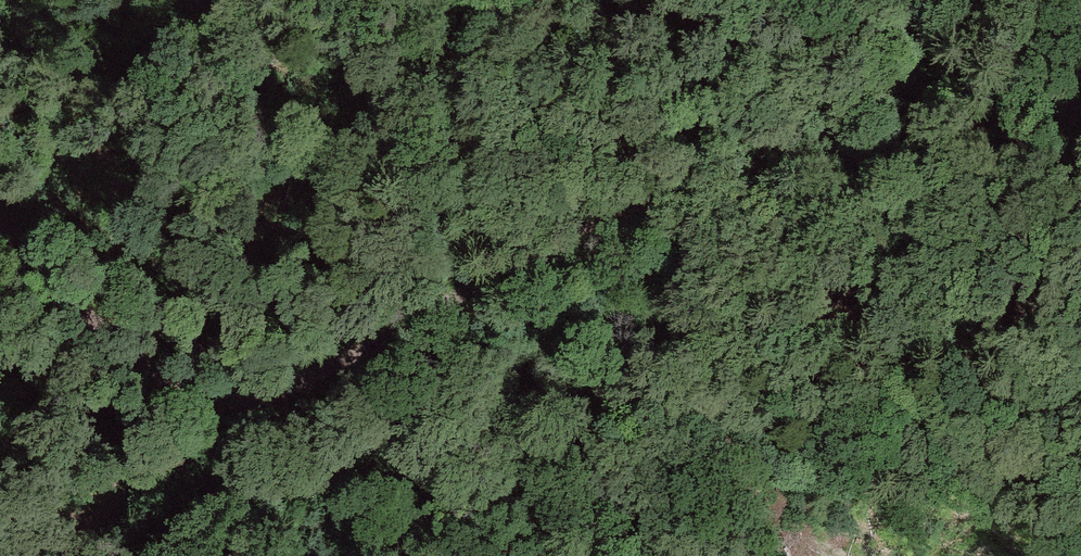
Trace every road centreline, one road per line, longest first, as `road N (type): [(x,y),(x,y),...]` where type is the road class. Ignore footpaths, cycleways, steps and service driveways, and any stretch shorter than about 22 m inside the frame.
road 1 (track): [(1080,111),(668,177),(415,360),(222,417),(0,234)]
road 2 (track): [(222,417),(57,555)]
road 3 (track): [(868,0),(845,154)]

